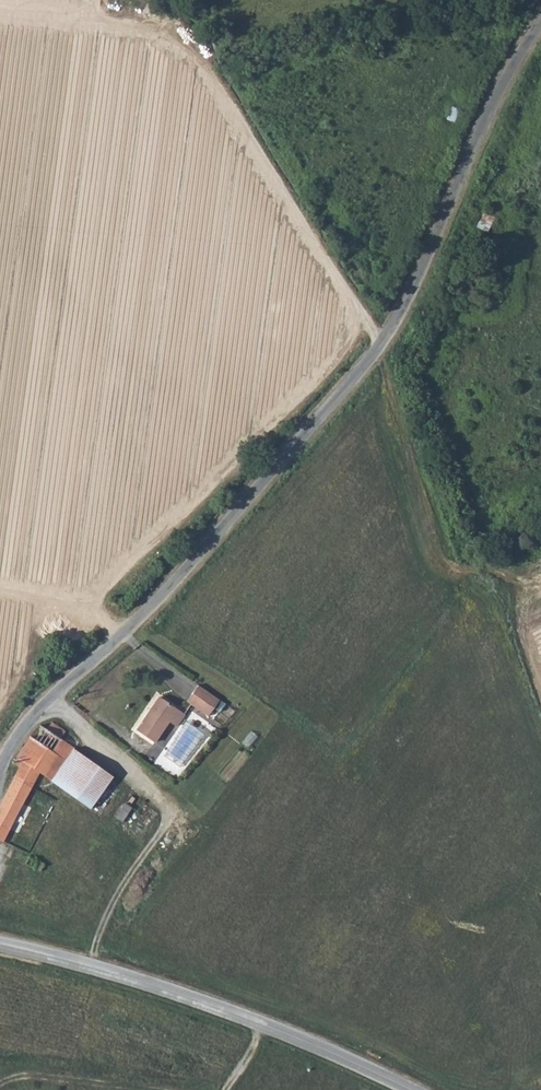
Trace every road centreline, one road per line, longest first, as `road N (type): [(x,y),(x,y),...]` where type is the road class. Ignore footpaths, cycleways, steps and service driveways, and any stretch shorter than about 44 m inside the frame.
road 1 (unclassified): [(540,20),(379,350),(122,636),(43,704),(0,770)]
road 2 (track): [(540,544),(483,569),(464,571),(452,561),(372,328),(179,39),(105,20),(0,15)]
road 3 (secondary): [(0,944),(237,1014),(412,1089)]
road 4 (track): [(0,1083),(40,1076),(138,1089)]

